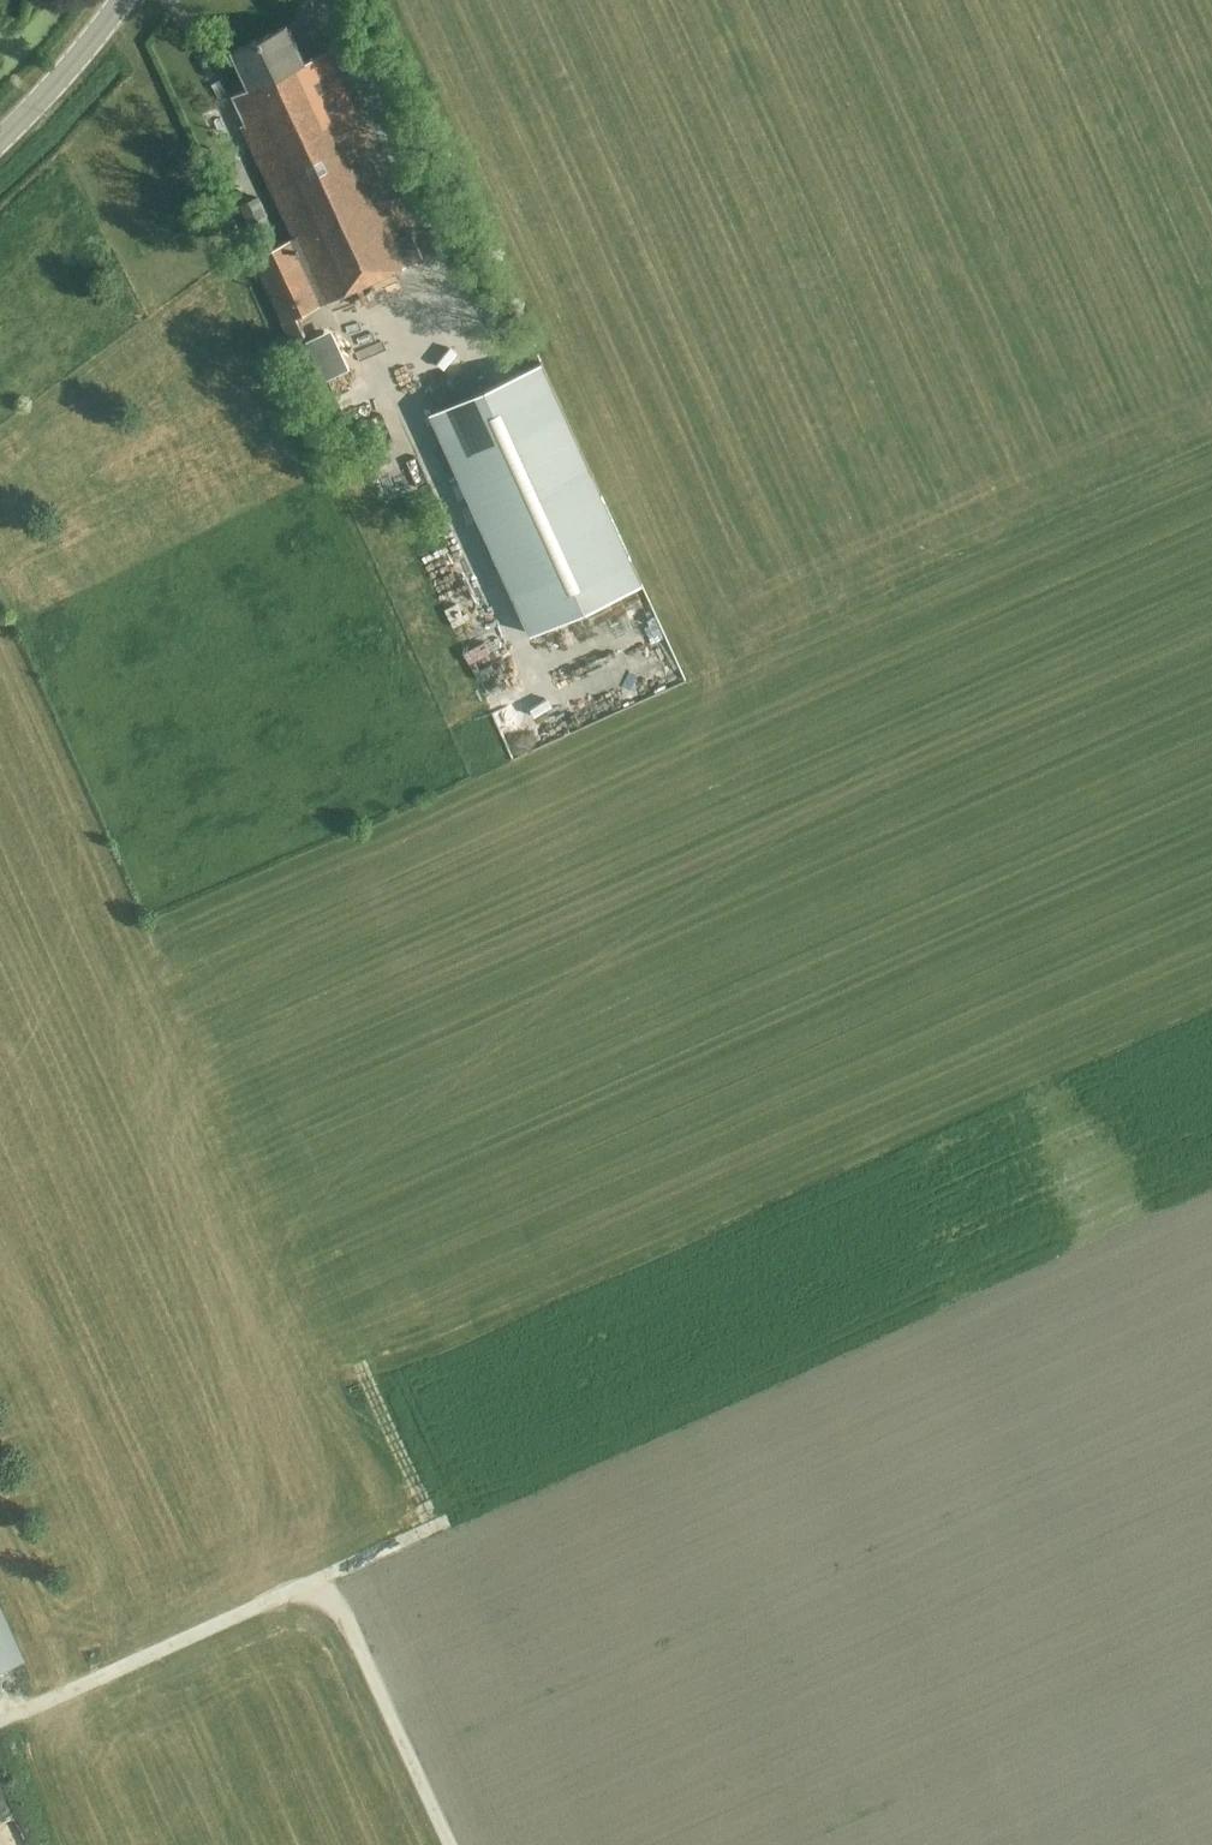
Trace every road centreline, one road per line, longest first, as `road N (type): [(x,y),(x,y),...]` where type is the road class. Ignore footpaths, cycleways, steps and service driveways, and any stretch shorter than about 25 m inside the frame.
road 1 (tertiary): [(0,141),(123,0)]

